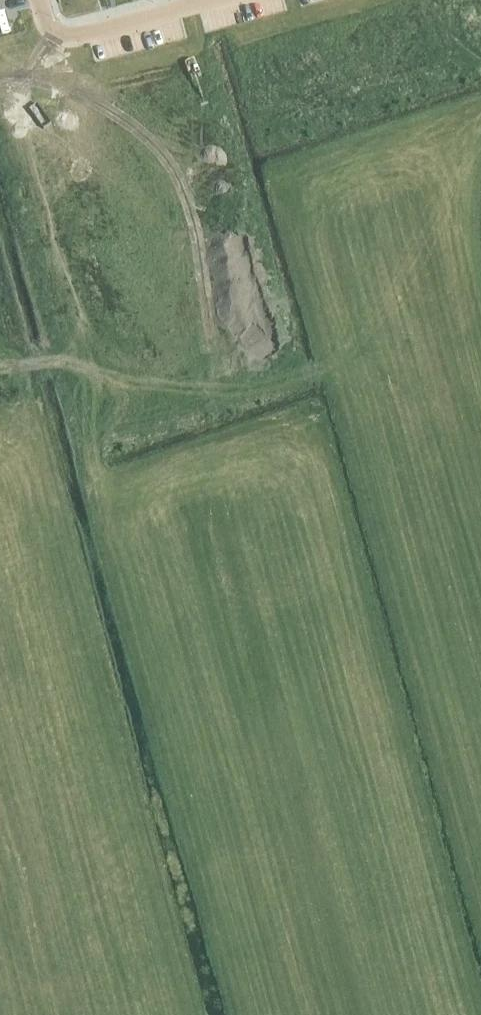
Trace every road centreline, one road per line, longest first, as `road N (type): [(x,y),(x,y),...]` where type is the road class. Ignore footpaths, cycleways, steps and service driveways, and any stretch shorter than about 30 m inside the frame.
road 1 (residential): [(75,128),(452,23)]
road 2 (residential): [(149,403),(438,323)]
road 3 (residential): [(70,870),(194,833),(212,800),(218,675)]
road 4 (residential): [(149,403),(75,128)]
road 5 (residential): [(218,675),(149,403)]
road 6 (residential): [(218,675),(480,606)]
road 7 (residential): [(0,609),(70,870)]
road 8 (residential): [(212,0),(78,37)]

